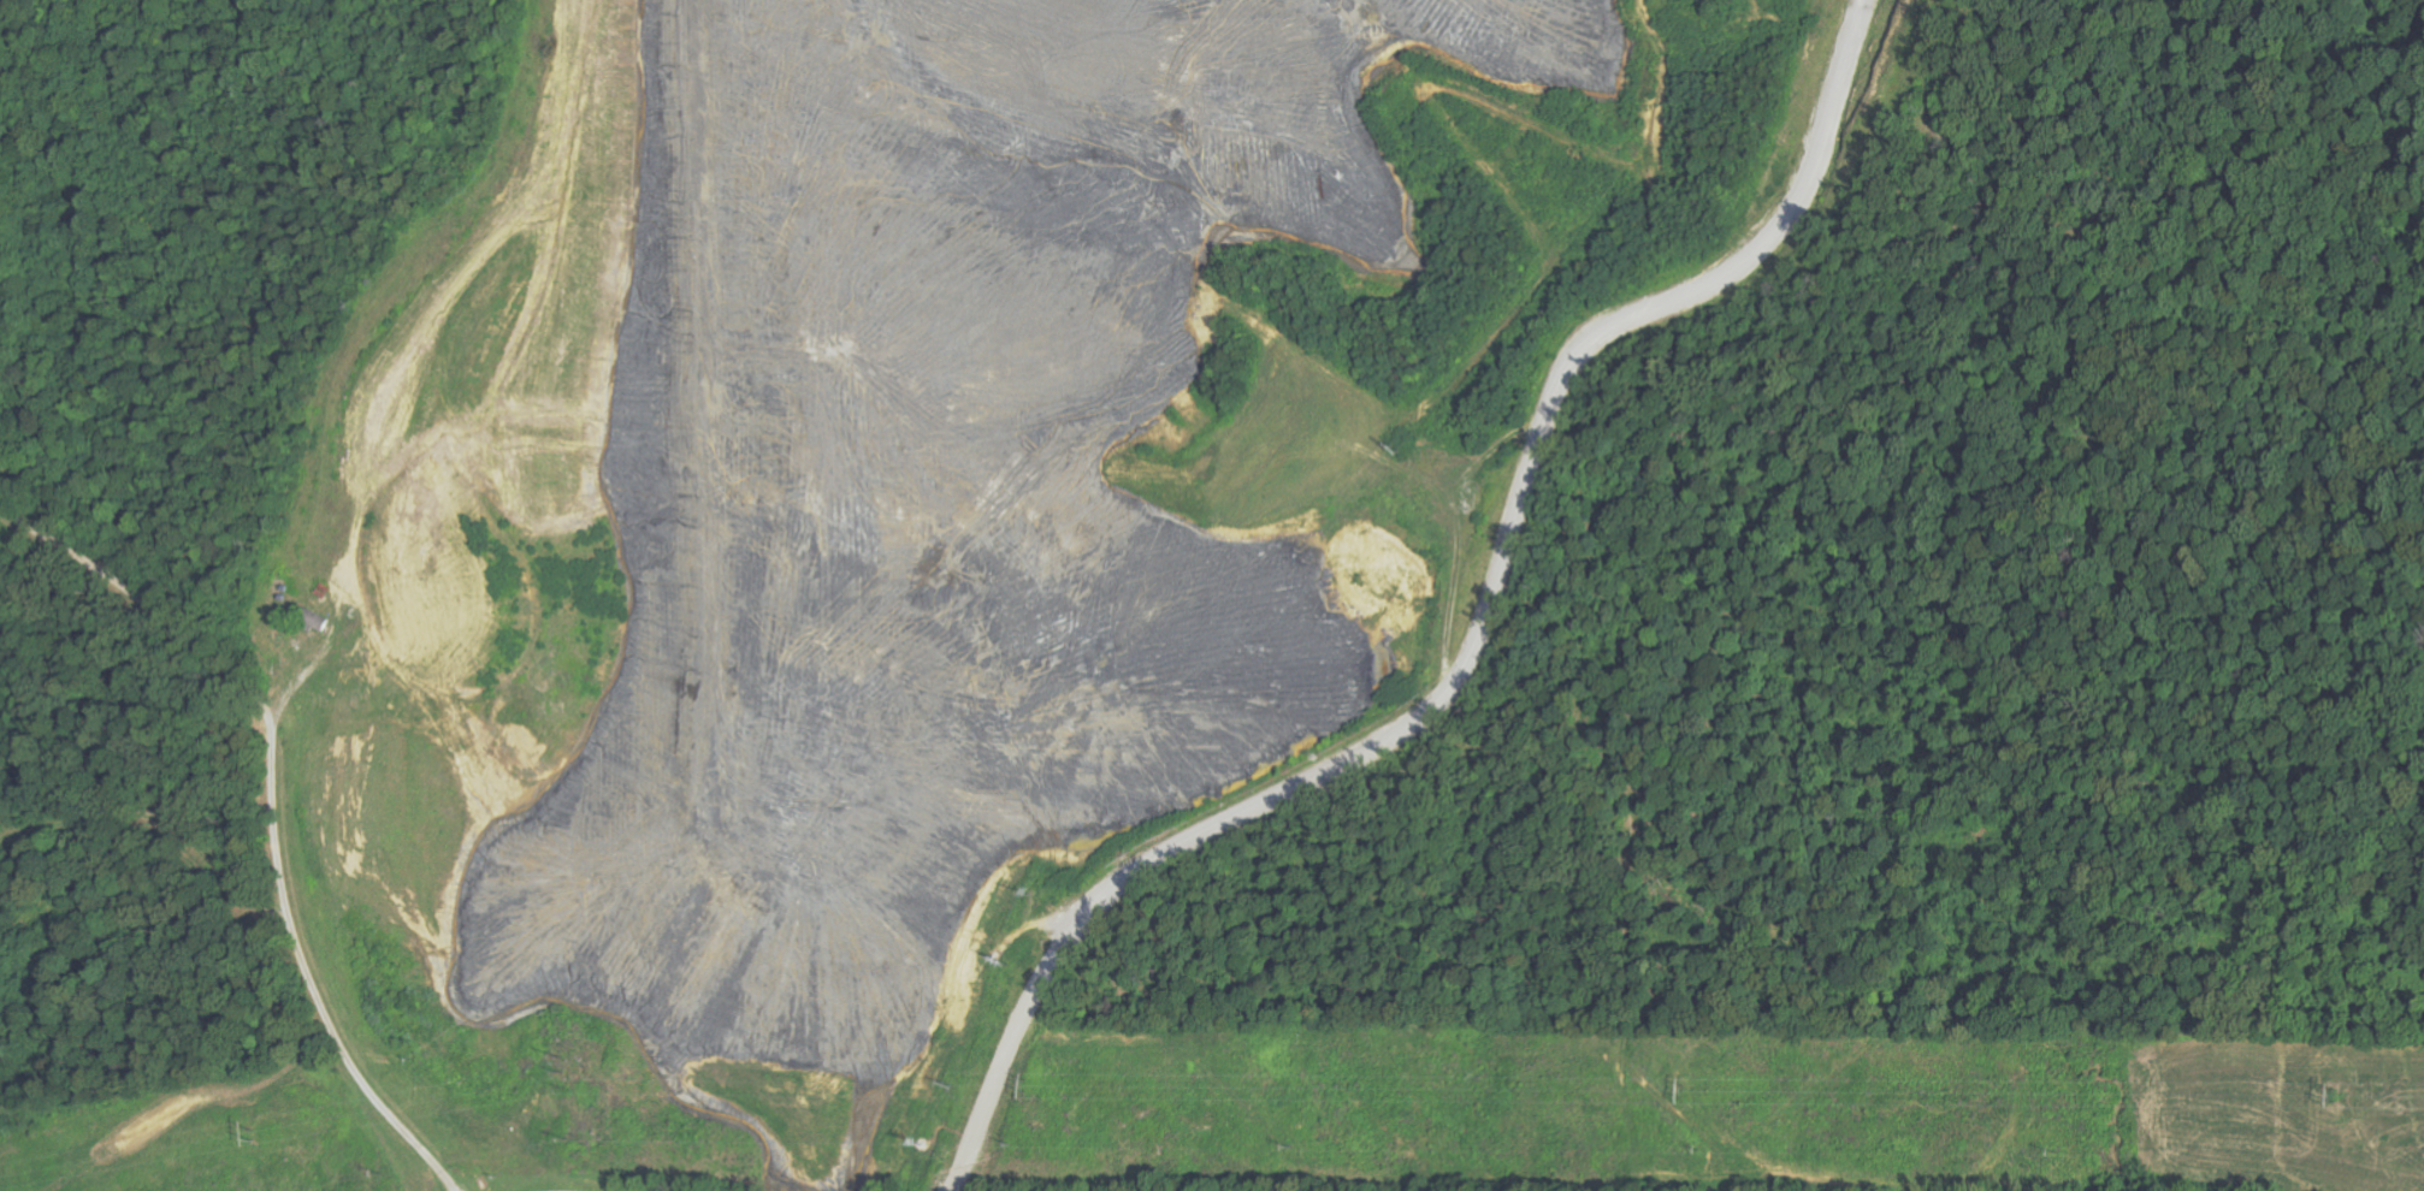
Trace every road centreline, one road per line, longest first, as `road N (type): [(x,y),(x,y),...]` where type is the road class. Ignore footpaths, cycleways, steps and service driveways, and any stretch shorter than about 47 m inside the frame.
road 1 (residential): [(941,1190),(1058,950),(1102,896),(1147,860),(1409,725),(1455,686),(1482,634),(1523,480),(1567,359),(1592,333),(1710,283),(1748,255),(1779,224),(1816,160),(1921,71),(1942,0)]
road 2 (residential): [(456,1190),(369,1094),(319,1003),(278,859),(270,711),(200,639),(0,502)]

